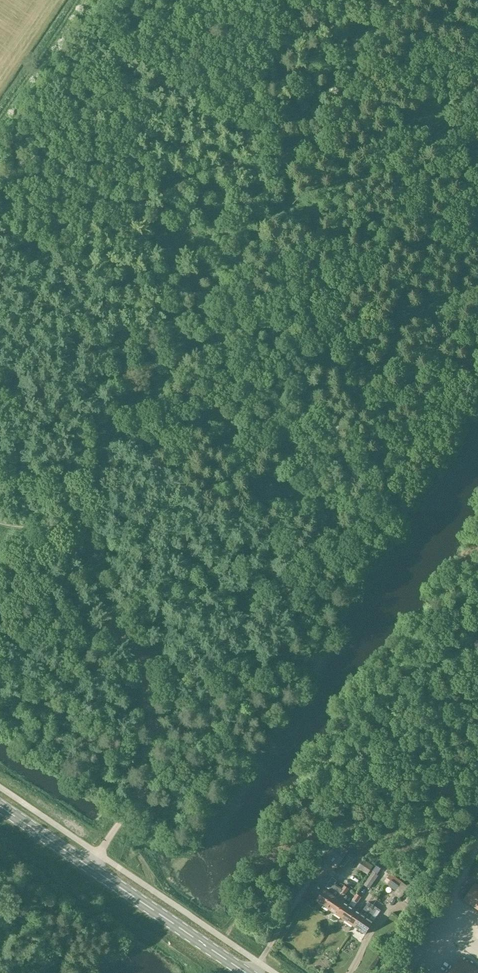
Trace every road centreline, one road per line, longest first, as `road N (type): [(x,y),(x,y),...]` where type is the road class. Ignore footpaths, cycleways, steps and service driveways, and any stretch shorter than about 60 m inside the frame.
road 1 (track): [(477,71),(439,130),(391,156),(353,196),(313,268),(305,322),(204,462),(165,491),(66,509)]
road 2 (track): [(384,0),(169,330),(66,509)]
road 3 (track): [(152,727),(180,720),(320,599),(477,342)]
road 4 (track): [(477,552),(386,722),(300,814),(223,938)]
road 5 (track): [(245,0),(203,56),(80,166),(66,191),(0,238)]
road 6 (track): [(153,750),(143,661),(80,544)]
road 7 (secondary): [(246,972),(89,867)]
road 8 (track): [(0,120),(80,0)]
road 9 (unclassified): [(153,750),(151,778),(89,867)]

